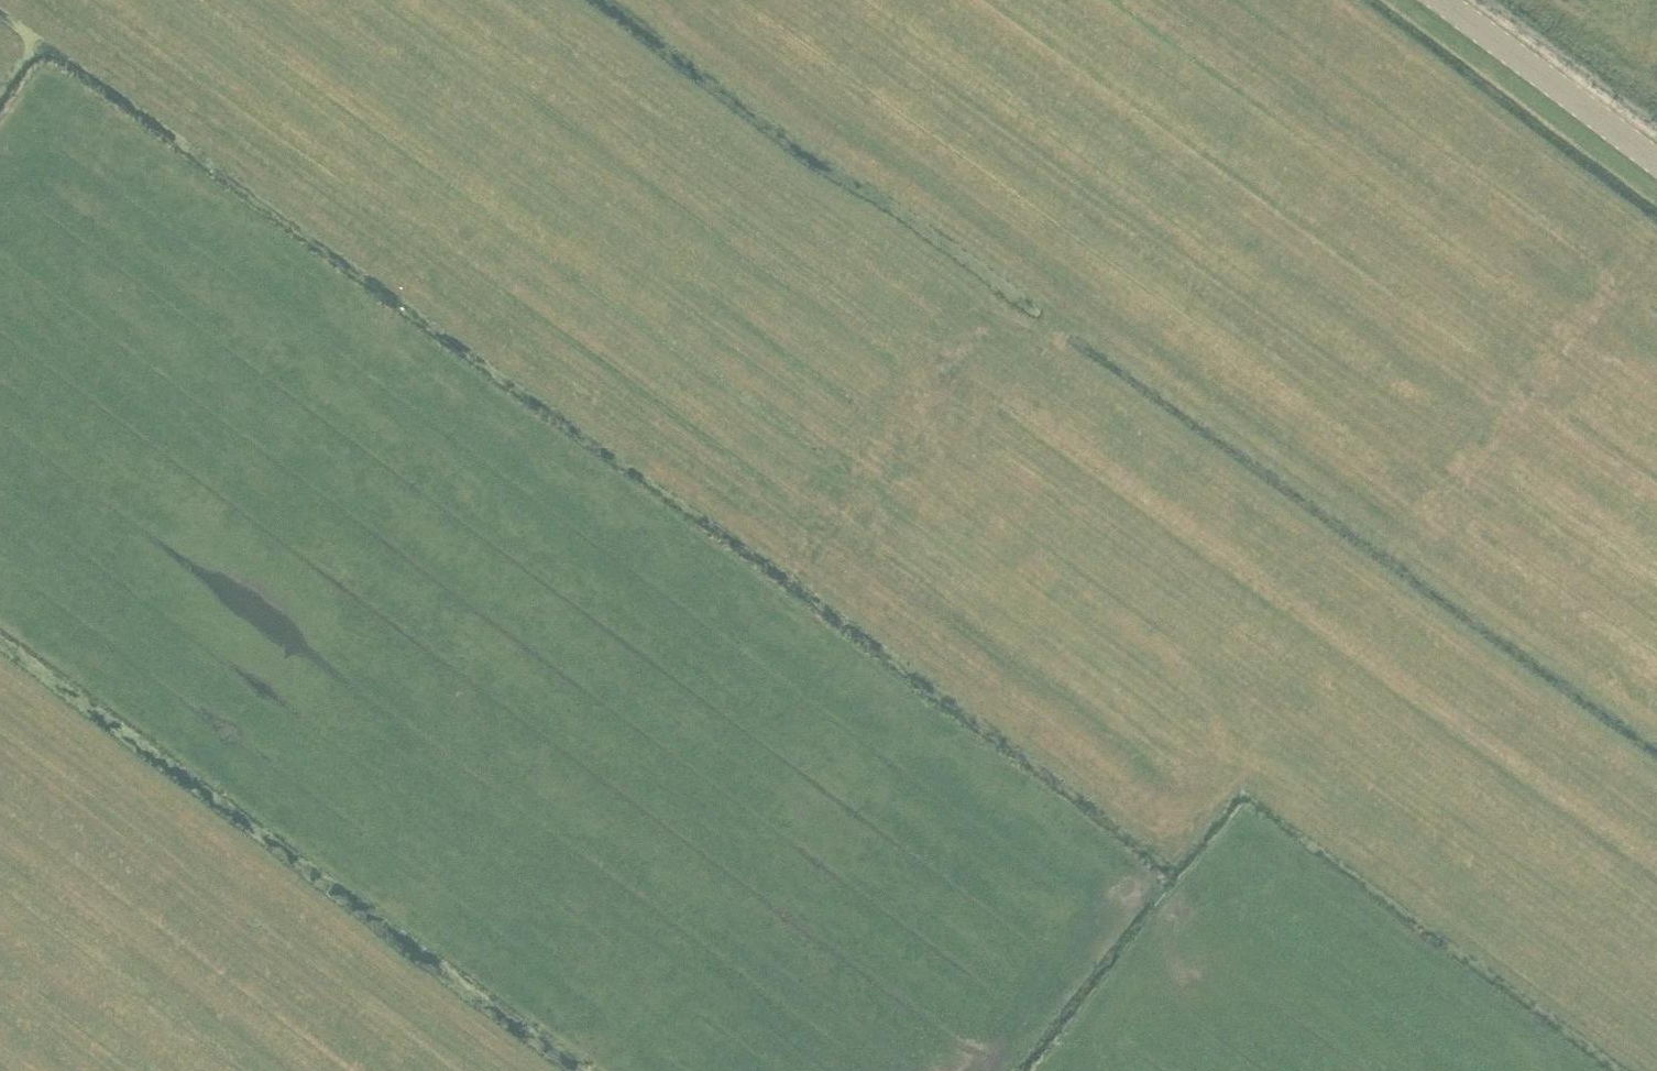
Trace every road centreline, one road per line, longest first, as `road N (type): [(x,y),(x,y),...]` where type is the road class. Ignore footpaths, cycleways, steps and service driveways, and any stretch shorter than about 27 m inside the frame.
road 1 (tertiary): [(1656,159),(1437,0)]

